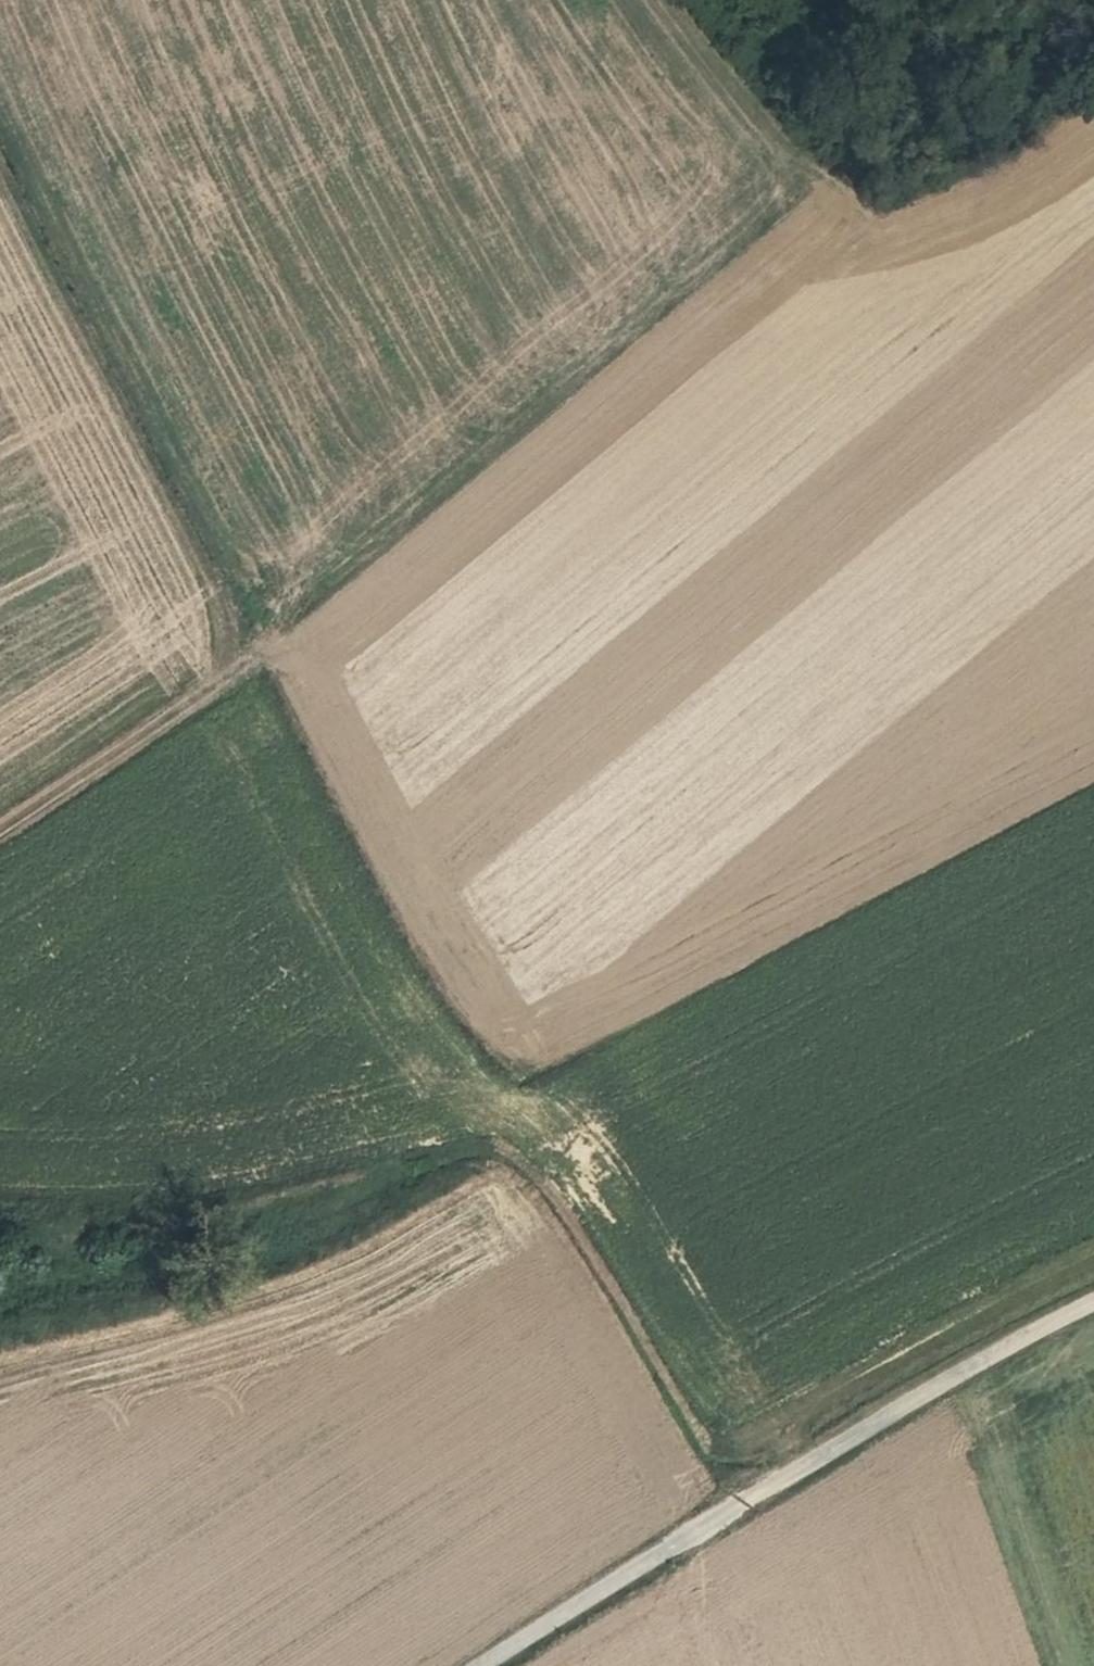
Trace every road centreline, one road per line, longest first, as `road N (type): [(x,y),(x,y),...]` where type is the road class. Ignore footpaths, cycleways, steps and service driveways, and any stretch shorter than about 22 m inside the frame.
road 1 (track): [(0,819),(260,637),(0,158)]
road 2 (unclassified): [(1093,1308),(734,1518),(508,1665)]

